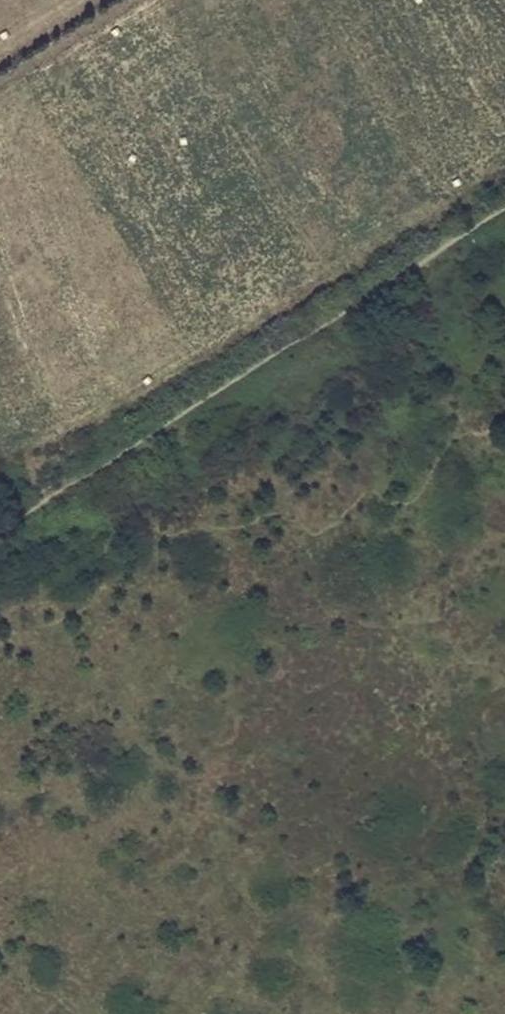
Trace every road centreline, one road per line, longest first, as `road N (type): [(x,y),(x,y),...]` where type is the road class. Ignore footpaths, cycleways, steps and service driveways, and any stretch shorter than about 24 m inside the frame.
road 1 (track): [(504,208),(382,279),(313,334),(0,530)]

